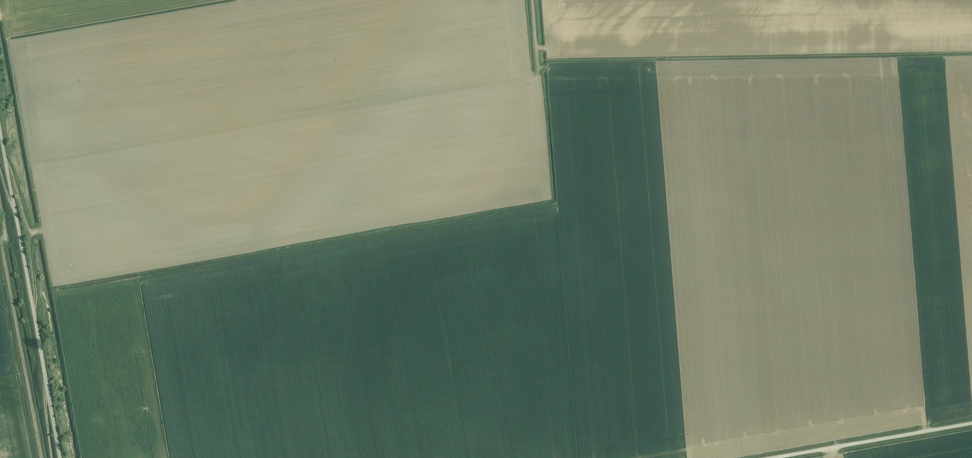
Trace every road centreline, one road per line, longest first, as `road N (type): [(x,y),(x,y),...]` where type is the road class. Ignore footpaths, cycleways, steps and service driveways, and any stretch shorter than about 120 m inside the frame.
road 1 (tertiary): [(61,457),(0,120)]
road 2 (unclassified): [(775,457),(971,424)]

